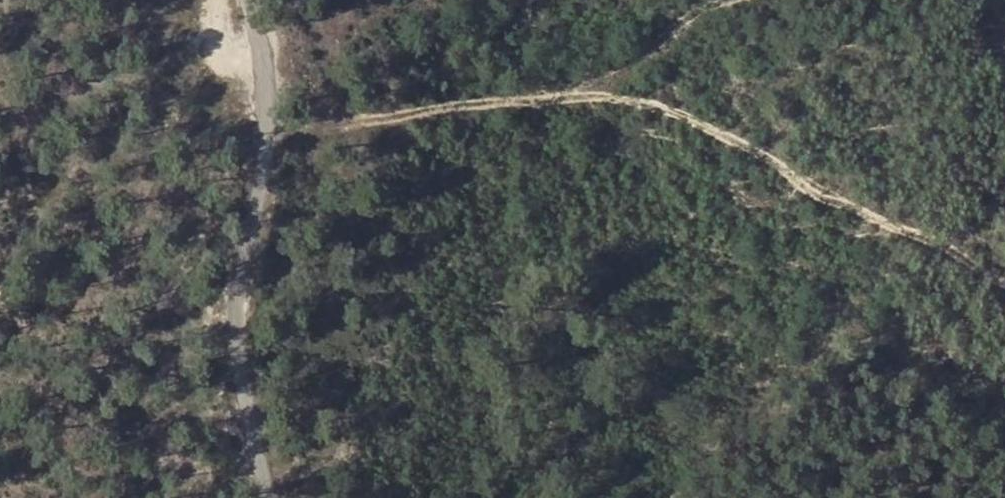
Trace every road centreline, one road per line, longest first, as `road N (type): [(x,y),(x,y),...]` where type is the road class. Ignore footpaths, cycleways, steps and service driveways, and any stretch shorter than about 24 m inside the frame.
road 1 (track): [(1004,284),(671,110),(579,93),(279,136)]
road 2 (unclassified): [(279,497),(254,420),(234,295),(279,136),(276,63),(255,0)]
road 3 (track): [(579,93),(730,0)]

